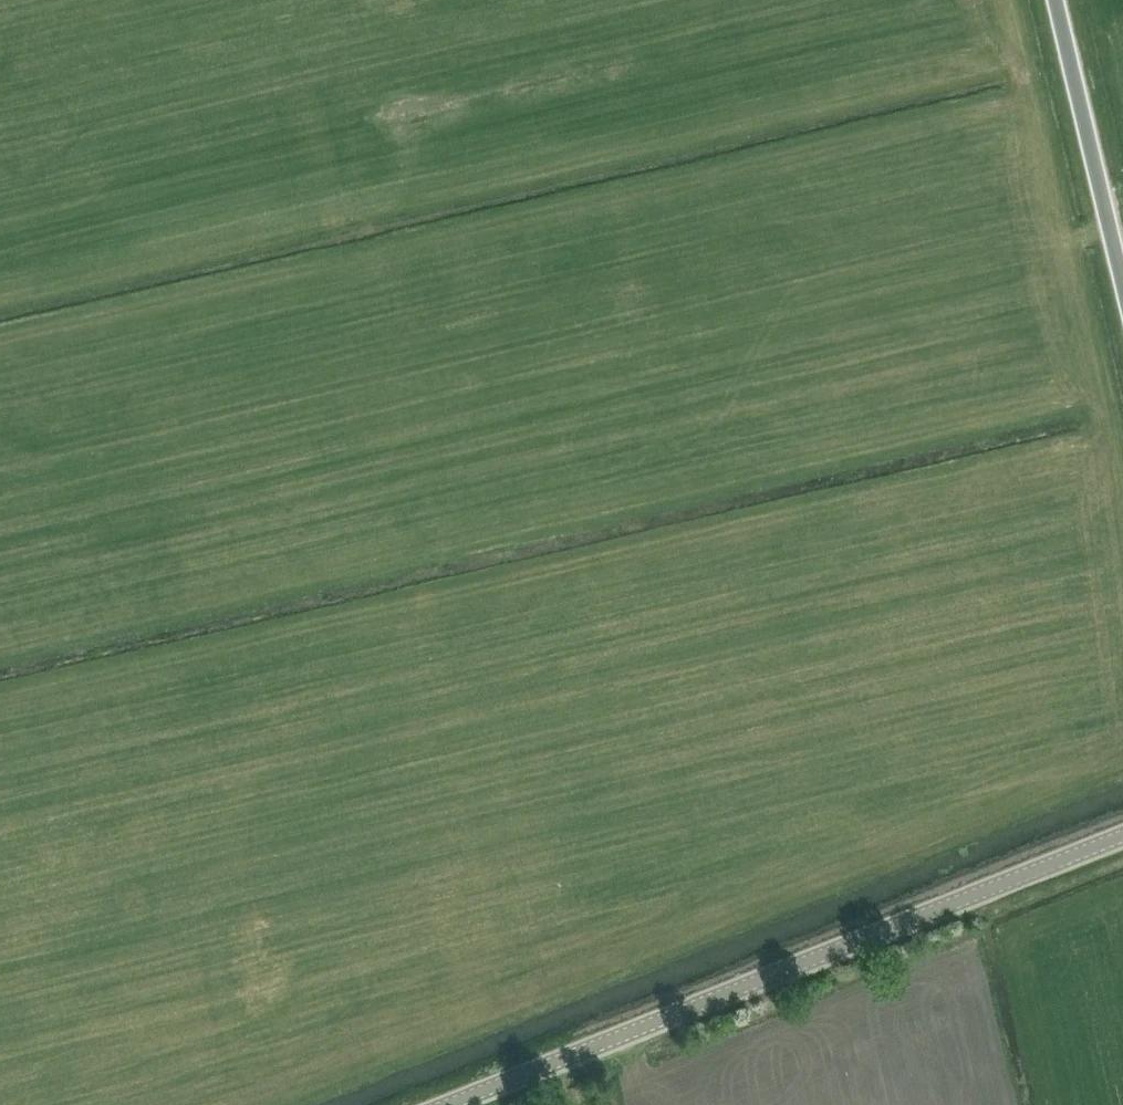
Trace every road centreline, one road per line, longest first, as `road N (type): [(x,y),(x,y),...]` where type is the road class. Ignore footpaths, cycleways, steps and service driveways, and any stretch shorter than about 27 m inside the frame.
road 1 (tertiary): [(449,1104),(1122,837)]
road 2 (unclassified): [(1122,295),(1054,0)]

